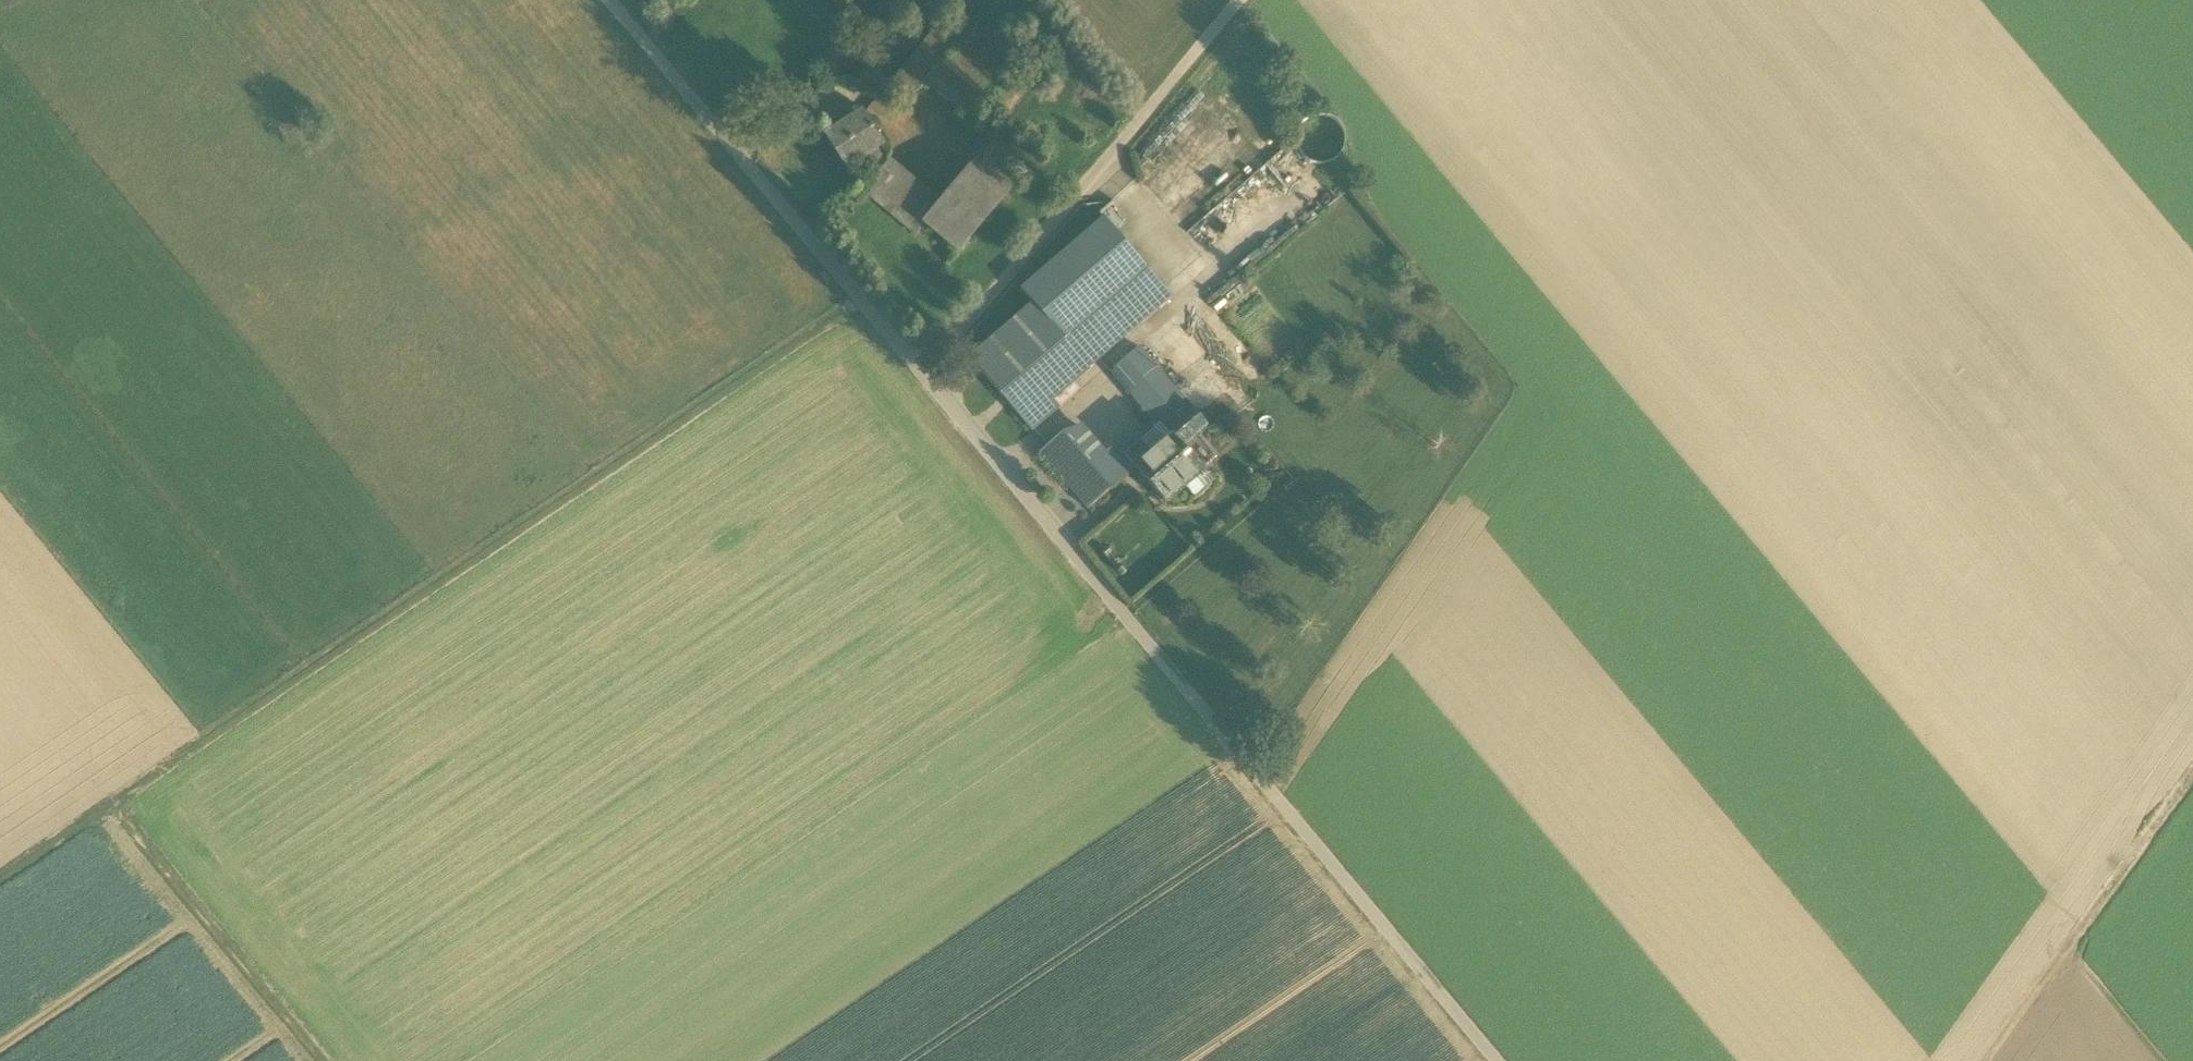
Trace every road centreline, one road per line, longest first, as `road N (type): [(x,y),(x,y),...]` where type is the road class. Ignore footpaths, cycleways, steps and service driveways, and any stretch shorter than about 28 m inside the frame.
road 1 (unclassified): [(608,0),(1497,1060)]
road 2 (track): [(107,803),(858,299)]
road 3 (track): [(923,376),(1239,0)]
road 4 (track): [(1984,1060),(2192,770)]
road 5 (track): [(324,1060),(107,803)]
road 6 (track): [(1096,170),(1200,293)]
road 7 (track): [(0,874),(107,803)]

